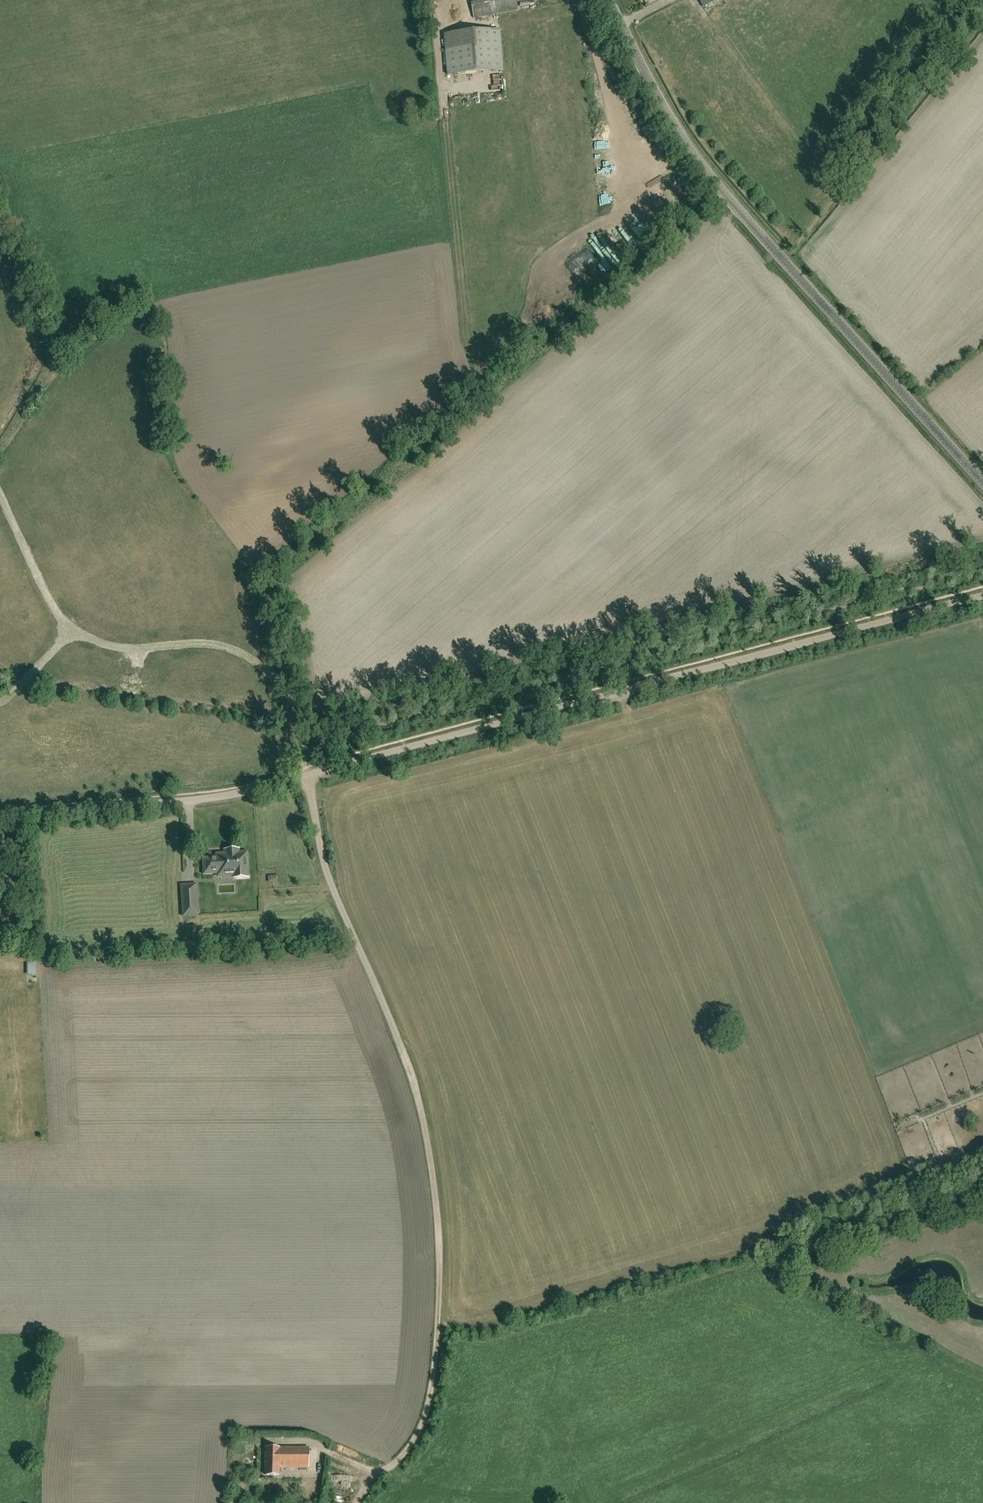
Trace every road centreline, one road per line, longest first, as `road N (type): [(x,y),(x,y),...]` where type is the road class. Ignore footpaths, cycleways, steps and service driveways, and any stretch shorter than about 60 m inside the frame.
road 1 (track): [(982,596),(243,792),(0,817)]
road 2 (track): [(355,1502),(412,1446),(422,1424),(439,1247),(416,1091),(318,848),(306,776)]
road 3 (tertiary): [(982,482),(706,170),(608,0)]
road 4 (track): [(0,494),(45,592),(73,630),(114,646),(197,644),(250,658),(272,675),(292,708),(304,771)]
road 5 (track): [(577,1502),(415,1482),(392,1465)]

